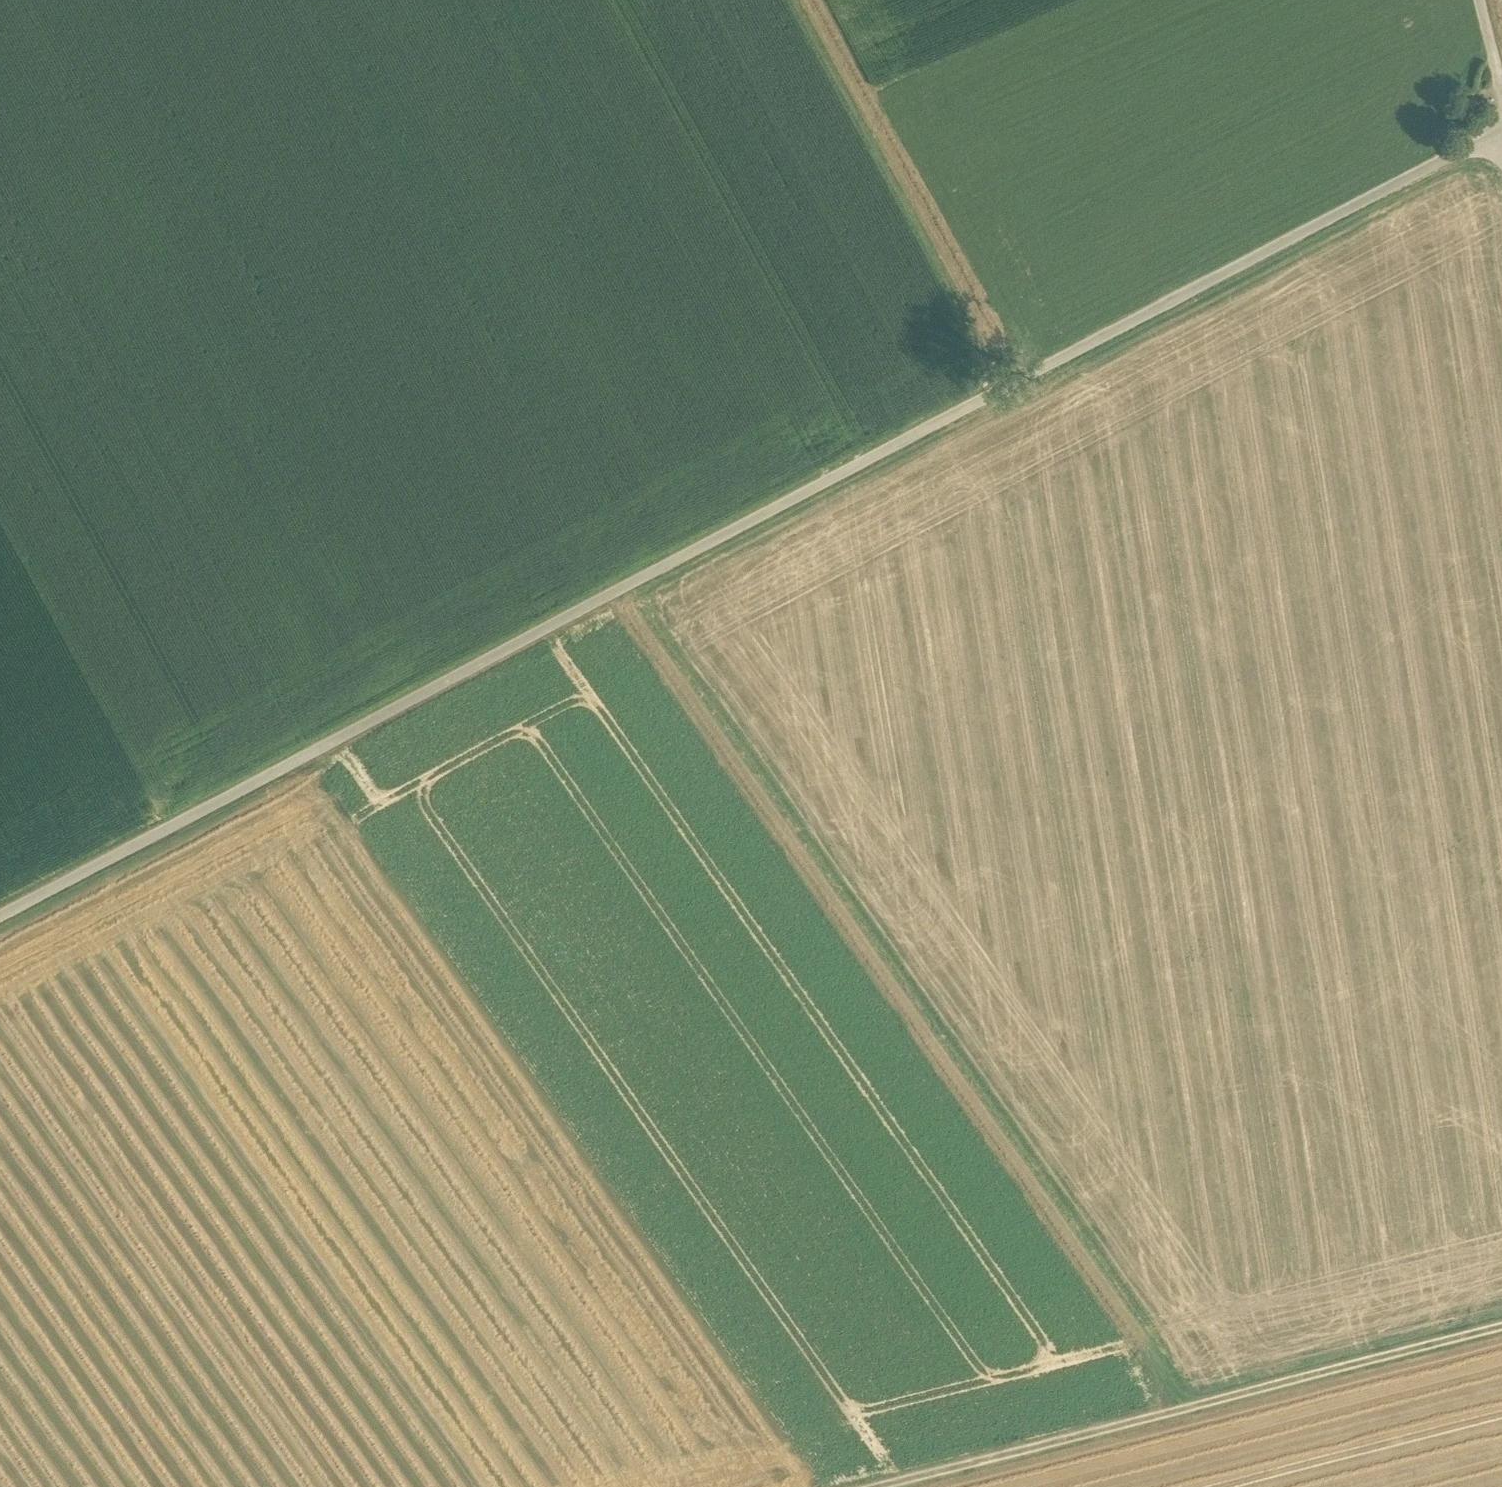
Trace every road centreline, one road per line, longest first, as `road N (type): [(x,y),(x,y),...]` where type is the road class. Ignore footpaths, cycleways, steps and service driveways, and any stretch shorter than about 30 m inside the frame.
road 1 (track): [(1501,134),(0,915)]
road 2 (track): [(1179,1410),(610,594)]
road 3 (track): [(1501,1327),(875,1486)]
road 4 (track): [(1007,388),(794,0)]

